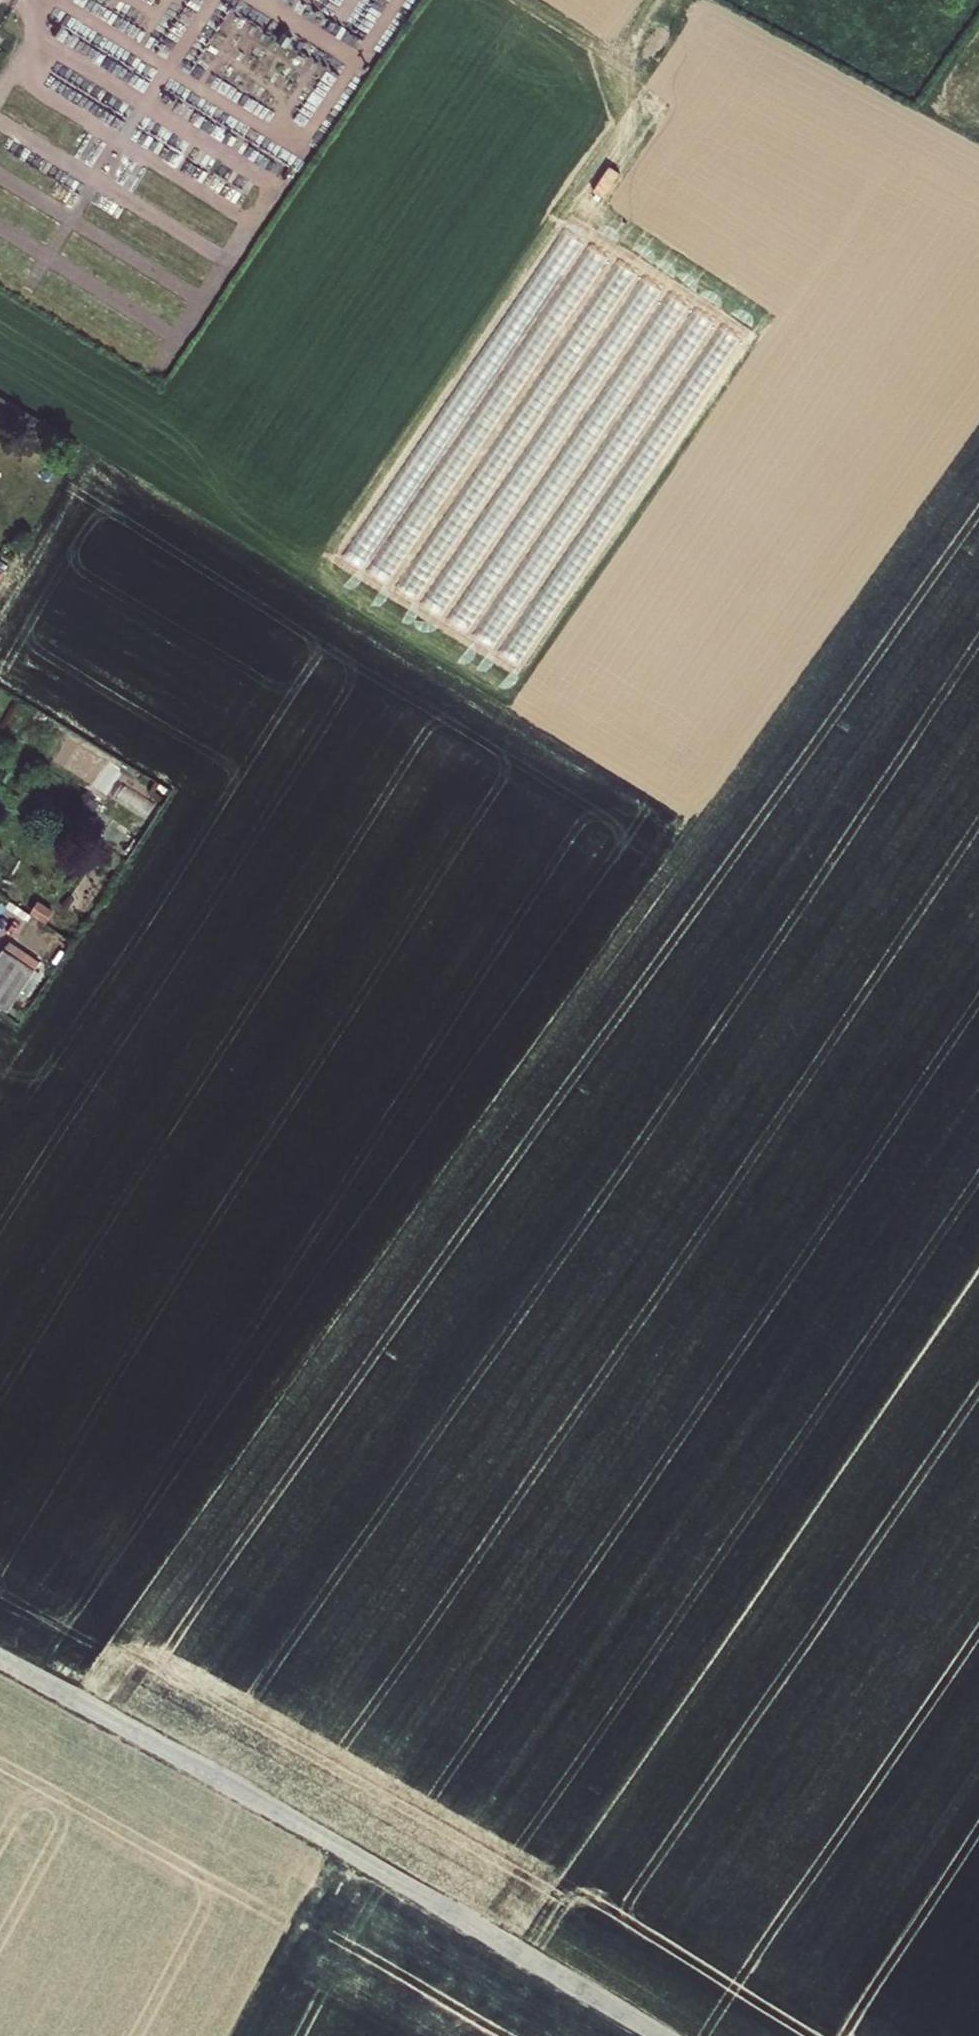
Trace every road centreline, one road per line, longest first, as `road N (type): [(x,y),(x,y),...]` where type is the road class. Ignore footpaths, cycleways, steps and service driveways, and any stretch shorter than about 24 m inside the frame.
road 1 (track): [(660,2035),(0,1661)]
road 2 (track): [(668,0),(627,61),(629,135),(584,214)]

